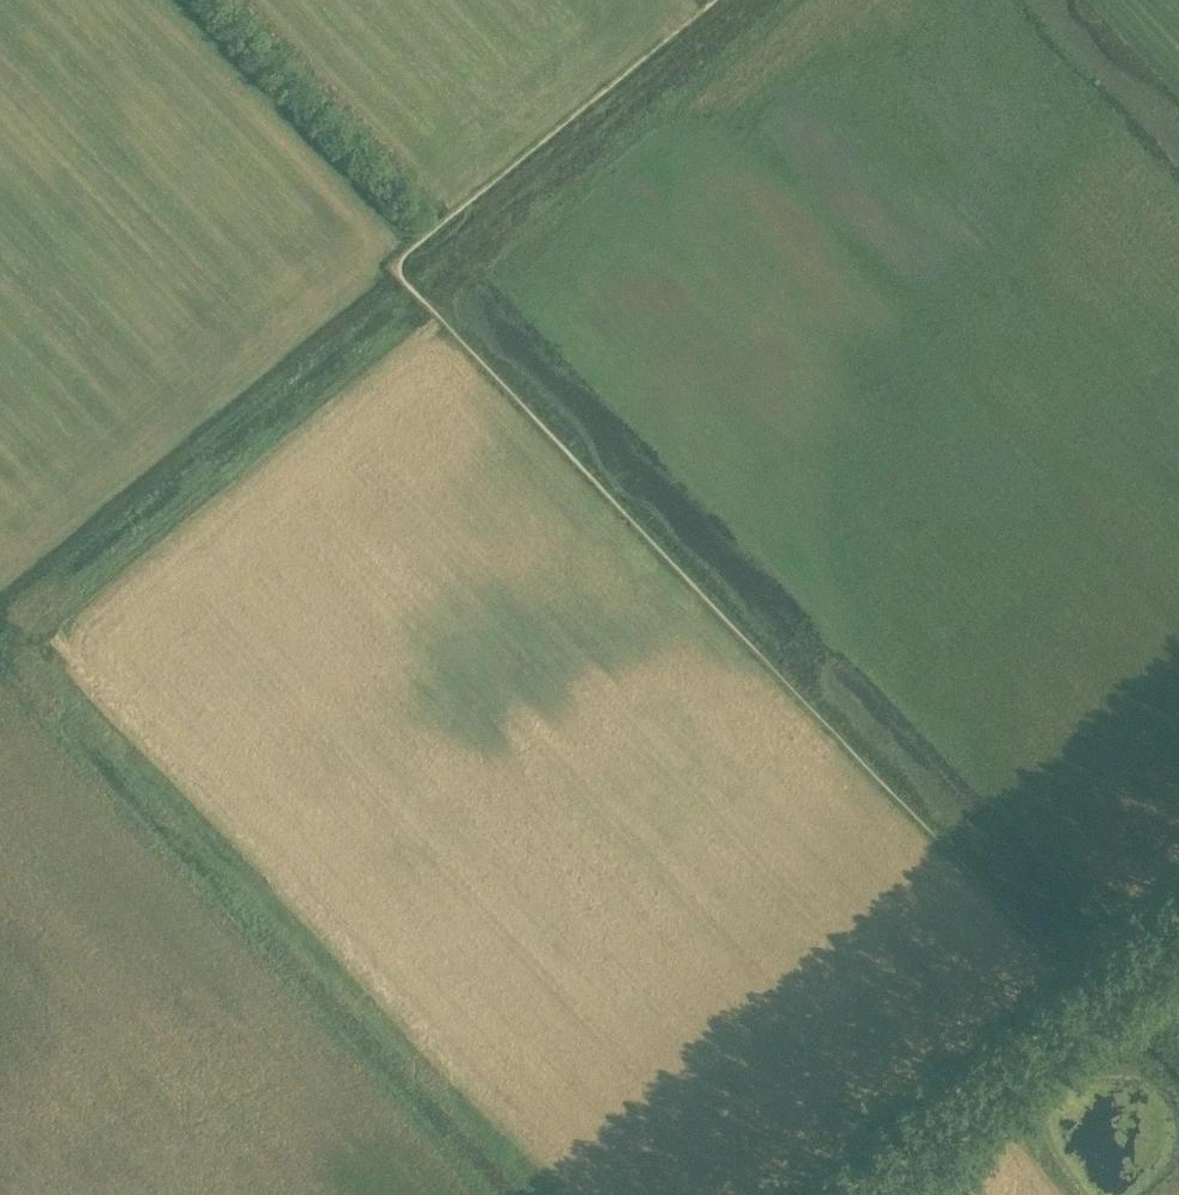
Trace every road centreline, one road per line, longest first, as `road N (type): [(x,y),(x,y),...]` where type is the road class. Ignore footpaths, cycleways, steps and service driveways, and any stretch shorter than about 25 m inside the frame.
road 1 (track): [(840,1194),(1178,914)]

